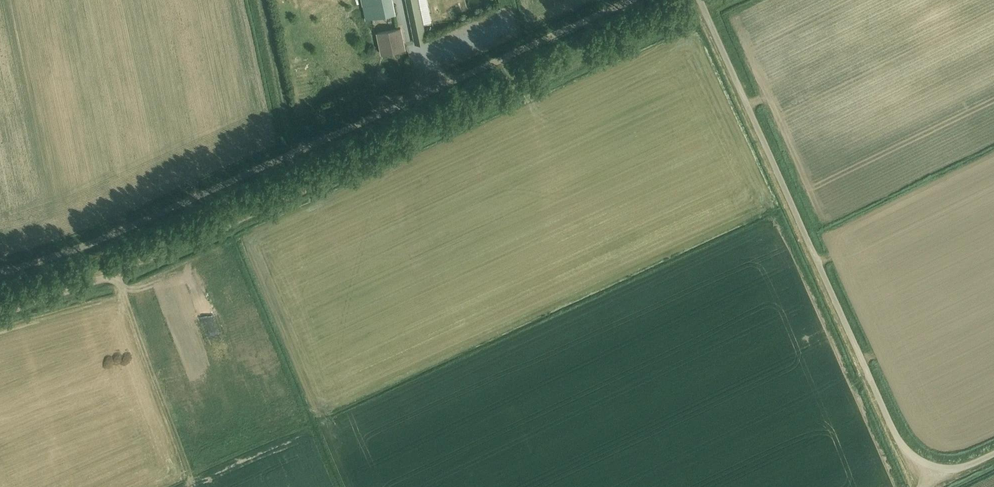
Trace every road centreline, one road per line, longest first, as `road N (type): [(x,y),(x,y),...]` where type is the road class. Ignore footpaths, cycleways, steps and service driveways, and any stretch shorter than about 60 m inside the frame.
road 1 (unclassified): [(0,266),(104,232),(621,0)]
road 2 (unclassified): [(923,481),(700,0)]

